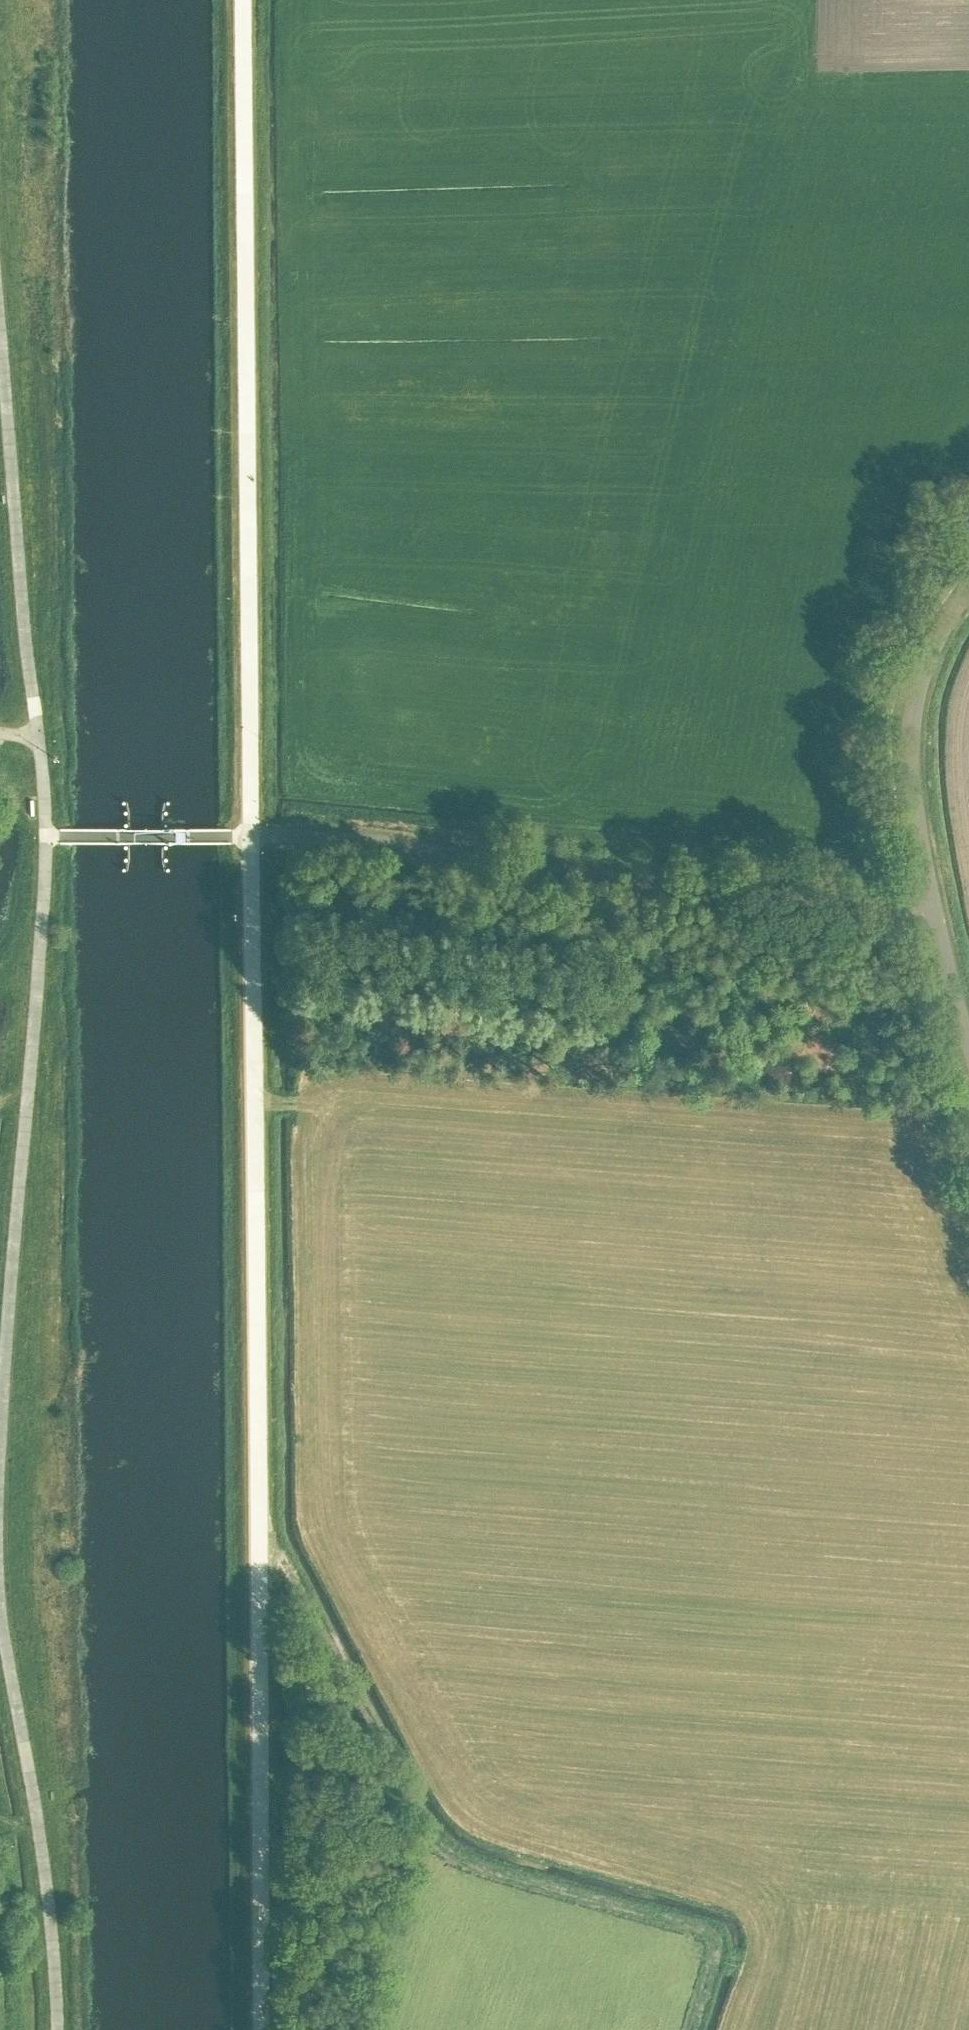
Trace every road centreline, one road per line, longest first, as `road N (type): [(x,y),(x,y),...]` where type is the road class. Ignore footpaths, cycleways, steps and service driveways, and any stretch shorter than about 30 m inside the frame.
road 1 (track): [(259,1563),(289,1568),(309,1600),(434,1838),(458,1856),(714,1935),(721,1948),(698,2029)]
road 2 (unclassified): [(934,910),(653,882),(405,843),(250,835)]
road 3 (unclassified): [(968,587),(917,686),(909,729),(934,910)]
road 4 (unclassified): [(934,910),(968,1040)]

